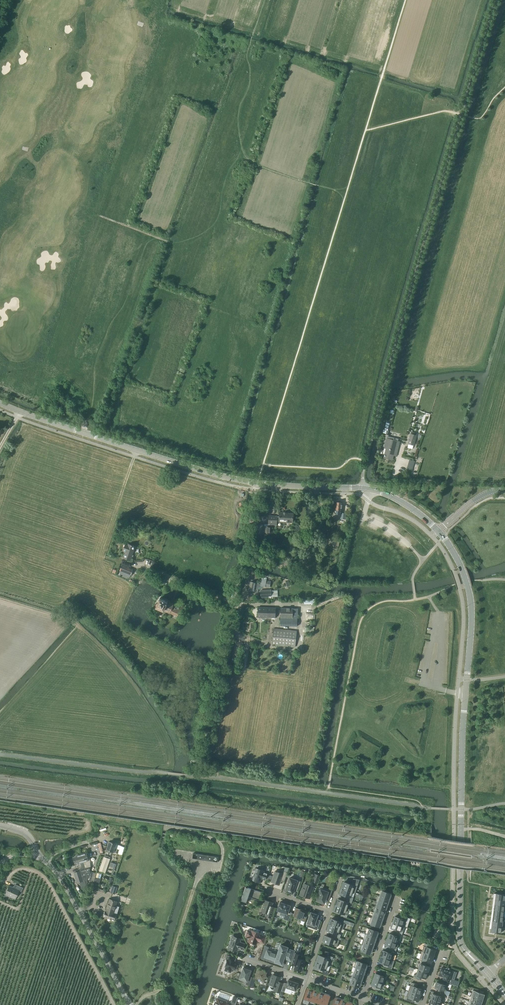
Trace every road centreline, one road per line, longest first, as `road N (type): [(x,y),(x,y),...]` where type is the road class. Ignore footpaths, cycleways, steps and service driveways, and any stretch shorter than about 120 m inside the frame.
road 1 (unclassified): [(361,488),(496,0)]
road 2 (tertiary): [(485,975),(459,931),(471,604),(439,531)]
road 3 (tertiary): [(257,483),(0,403)]
road 4 (track): [(158,238),(110,275),(108,326),(82,432)]
road 5 (track): [(123,634),(100,559),(136,450)]
road 6 (unclassified): [(127,1004),(47,862)]
road 7 (track): [(114,667),(67,619),(0,599)]
road 8 (unclassified): [(233,603),(257,483)]

